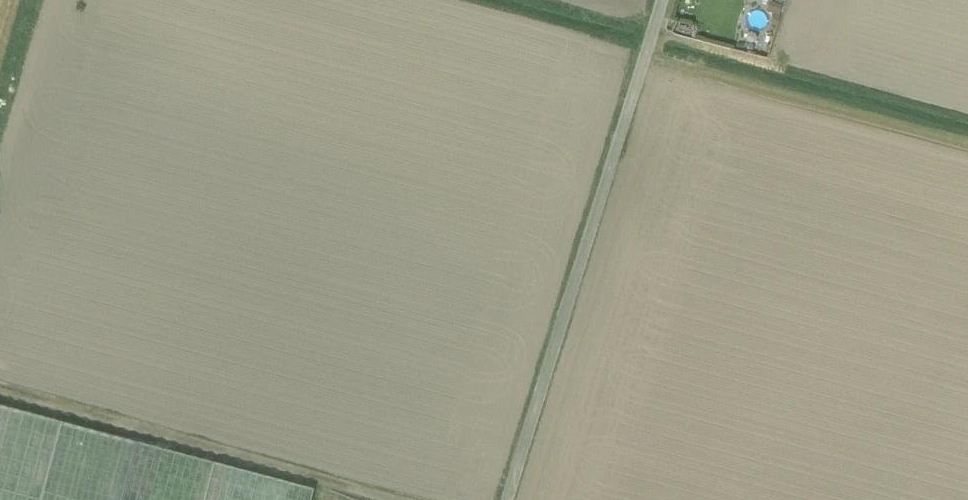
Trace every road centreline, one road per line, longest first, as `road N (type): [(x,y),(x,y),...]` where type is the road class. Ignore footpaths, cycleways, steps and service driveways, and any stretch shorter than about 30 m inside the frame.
road 1 (unclassified): [(663,0),(507,499)]
road 2 (track): [(380,499),(13,404)]

